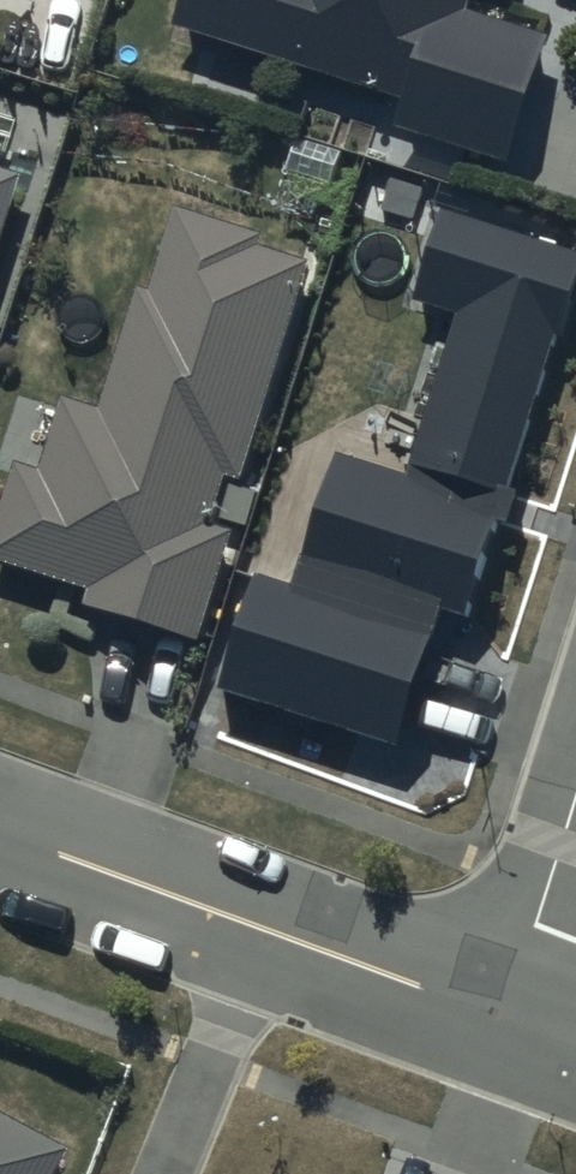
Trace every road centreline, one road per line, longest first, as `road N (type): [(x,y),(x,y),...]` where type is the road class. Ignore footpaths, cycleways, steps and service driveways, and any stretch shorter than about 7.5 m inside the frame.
road 1 (residential): [(267,931),(0,834)]
road 2 (residential): [(166,1173),(267,931)]
road 3 (residential): [(575,766),(503,1010)]
road 4 (residential): [(503,1010),(267,931)]

